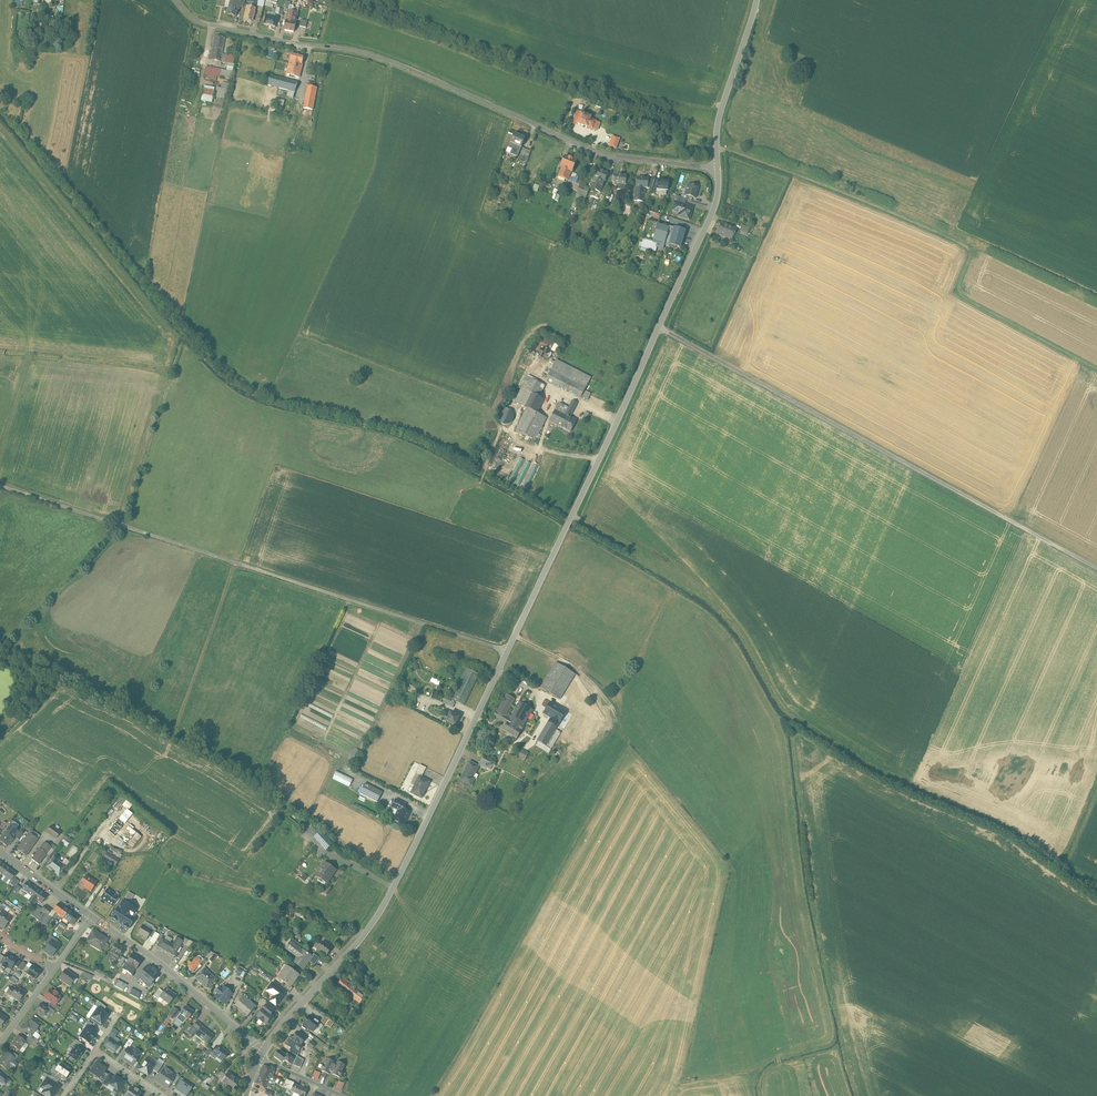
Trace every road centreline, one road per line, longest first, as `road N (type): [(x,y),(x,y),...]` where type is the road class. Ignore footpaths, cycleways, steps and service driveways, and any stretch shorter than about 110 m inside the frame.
road 1 (residential): [(179,0),(206,22),(382,57),(605,153),(719,168)]
road 2 (unclassified): [(0,484),(508,653)]
road 3 (unclassified): [(508,653),(711,218),(719,168)]
road 4 (track): [(1096,568),(659,329)]
road 5 (unclassified): [(263,1050),(380,912),(508,653)]
road 6 (residential): [(263,1050),(90,918)]
road 7 (unclassified): [(719,168),(721,114),(757,0)]

